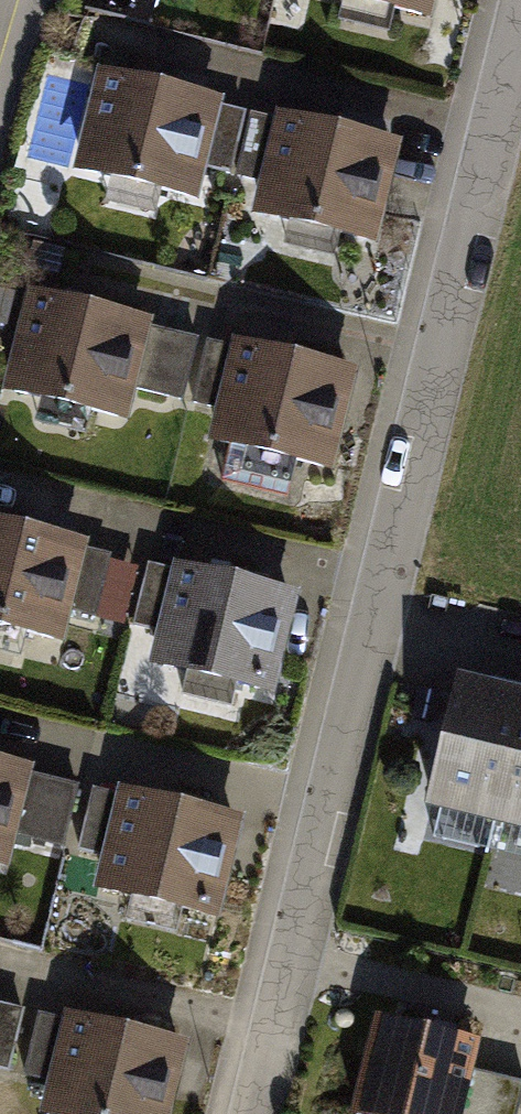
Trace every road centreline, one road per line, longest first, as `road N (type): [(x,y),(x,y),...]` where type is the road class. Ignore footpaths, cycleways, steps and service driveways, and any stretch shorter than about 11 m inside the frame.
road 1 (residential): [(253,1113),(520,34)]

